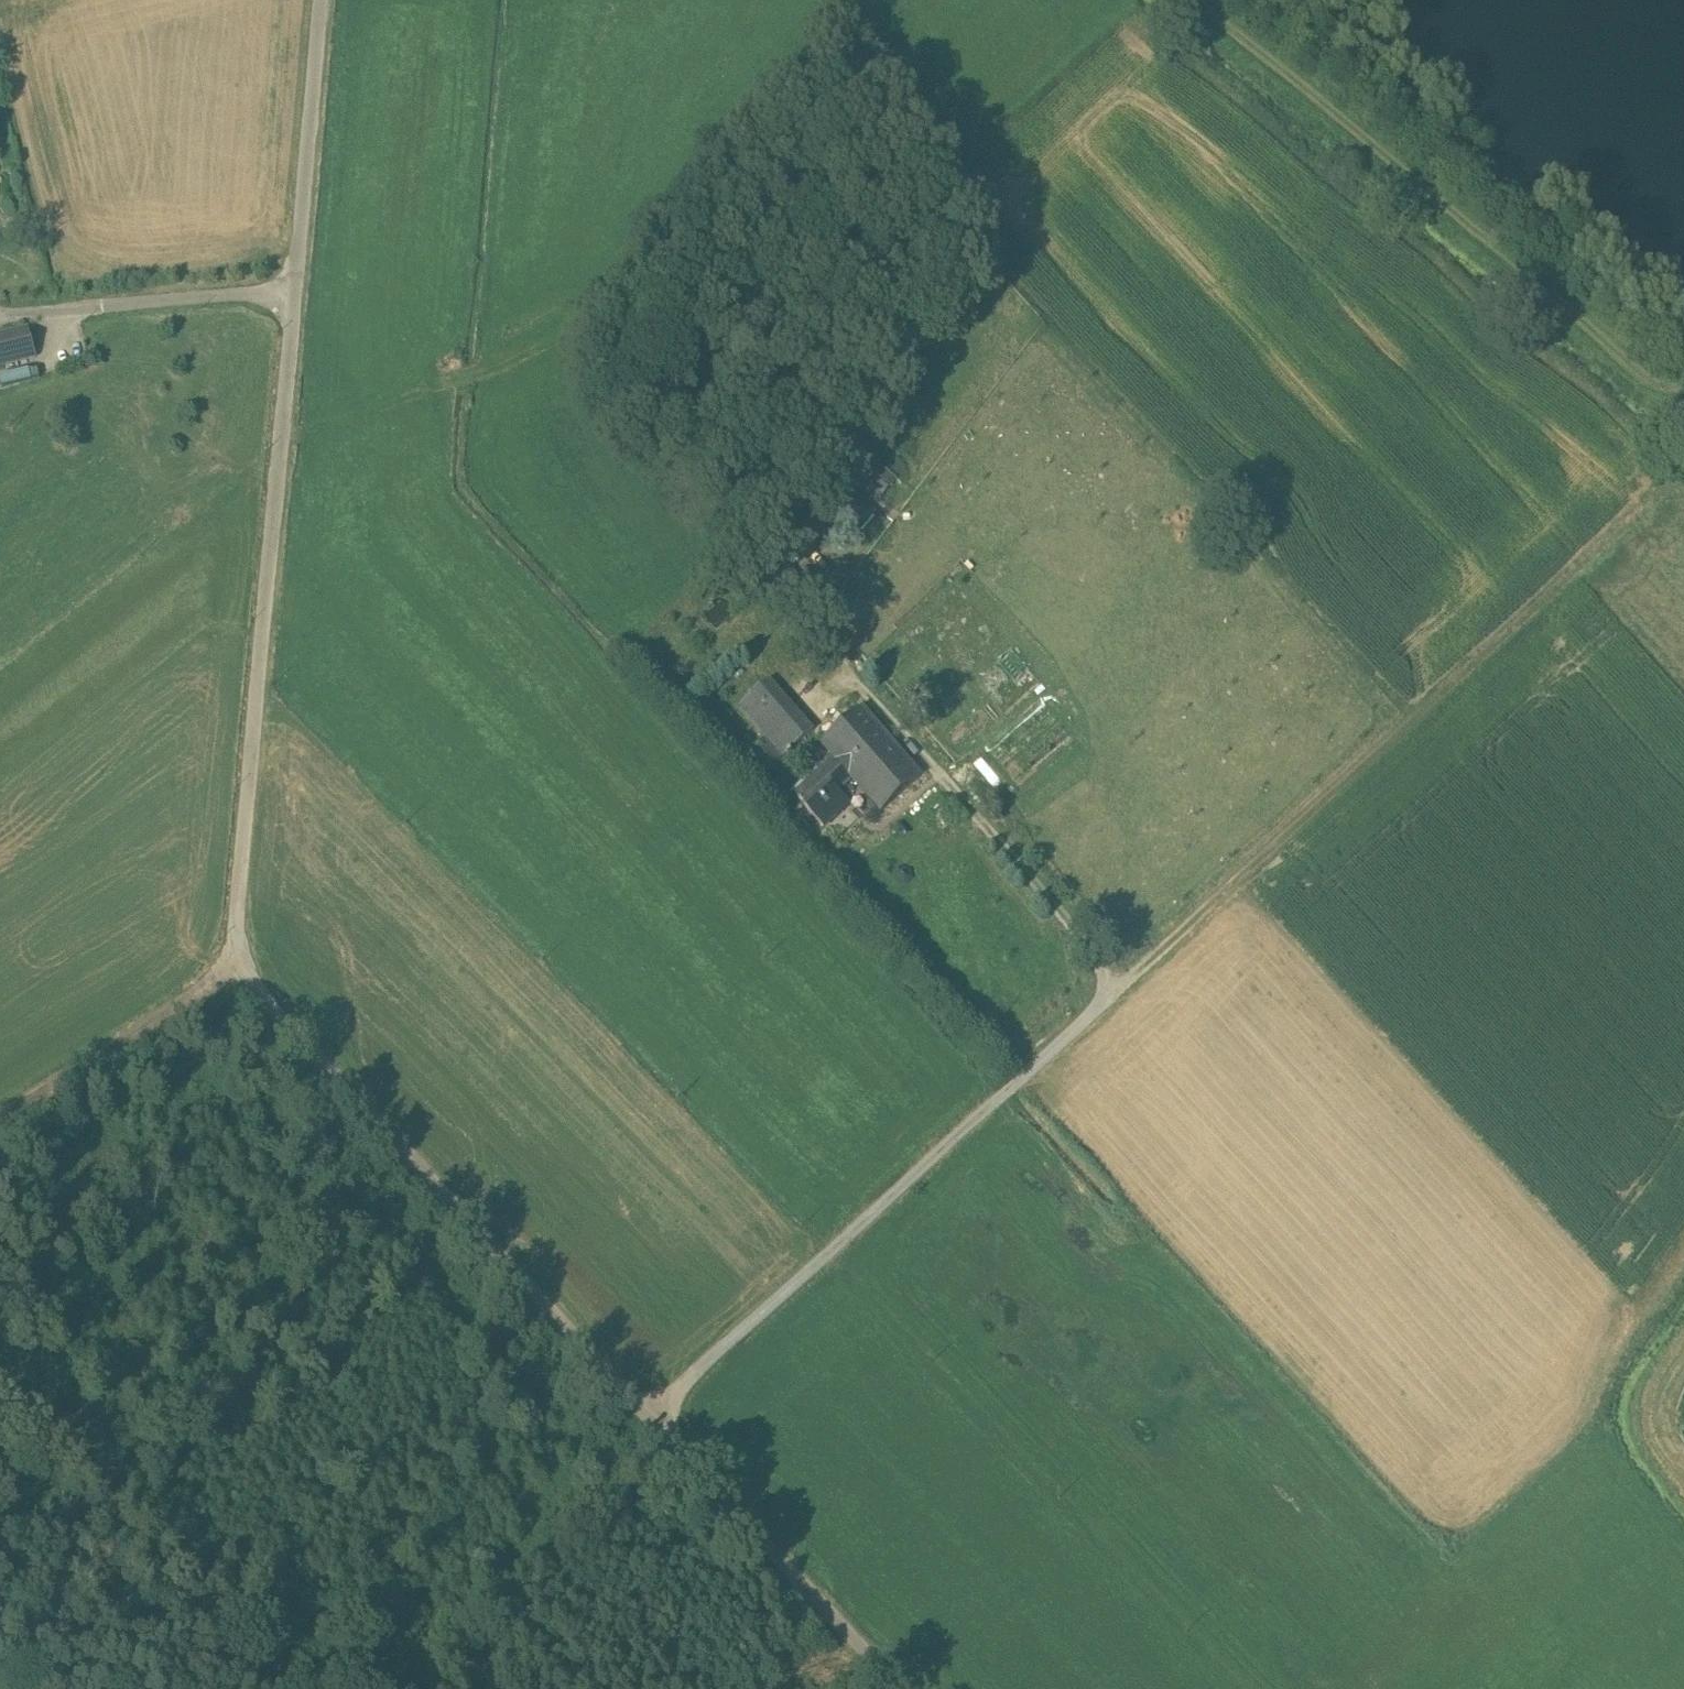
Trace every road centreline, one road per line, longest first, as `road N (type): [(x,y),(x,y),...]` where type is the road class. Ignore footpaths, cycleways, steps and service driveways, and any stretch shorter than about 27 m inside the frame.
road 1 (unclassified): [(901,1688),(233,961),(321,0)]
road 2 (track): [(233,961),(188,1000),(0,1120)]

